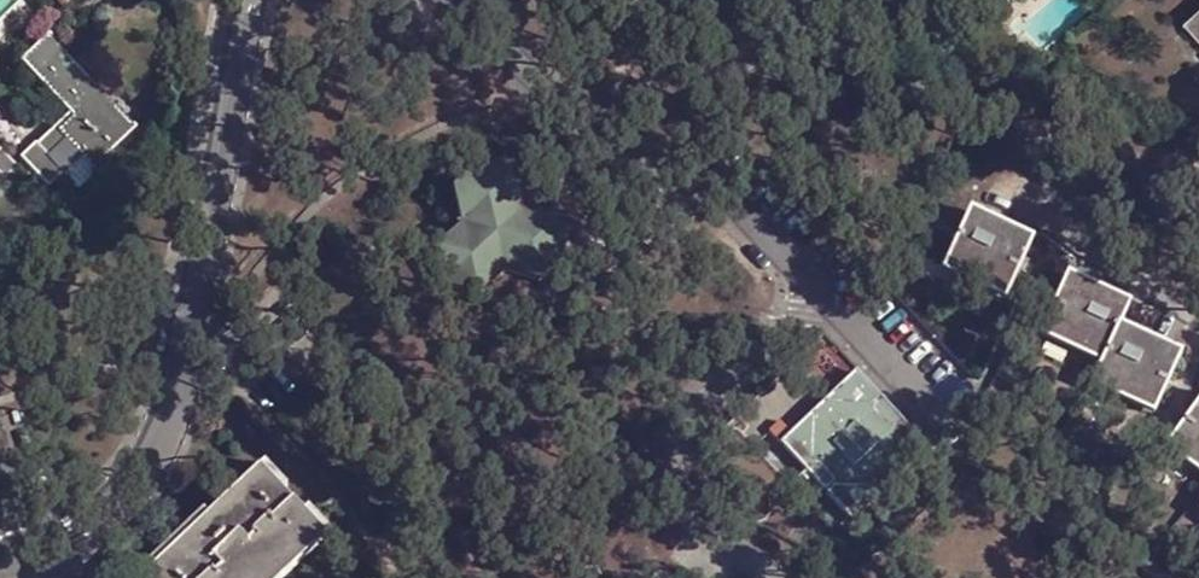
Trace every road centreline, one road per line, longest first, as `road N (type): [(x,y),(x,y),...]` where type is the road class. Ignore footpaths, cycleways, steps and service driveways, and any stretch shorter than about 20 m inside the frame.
road 1 (residential): [(247,0),(165,432),(102,509),(17,559)]
road 2 (residential): [(826,304),(734,202),(694,179),(588,143),(443,0)]
road 3 (residential): [(775,577),(695,521),(677,468),(691,428),(826,304)]
road 4 (residential): [(1024,203),(1058,225),(1075,257),(1198,321)]
road 5 (residential): [(938,425),(826,304)]

